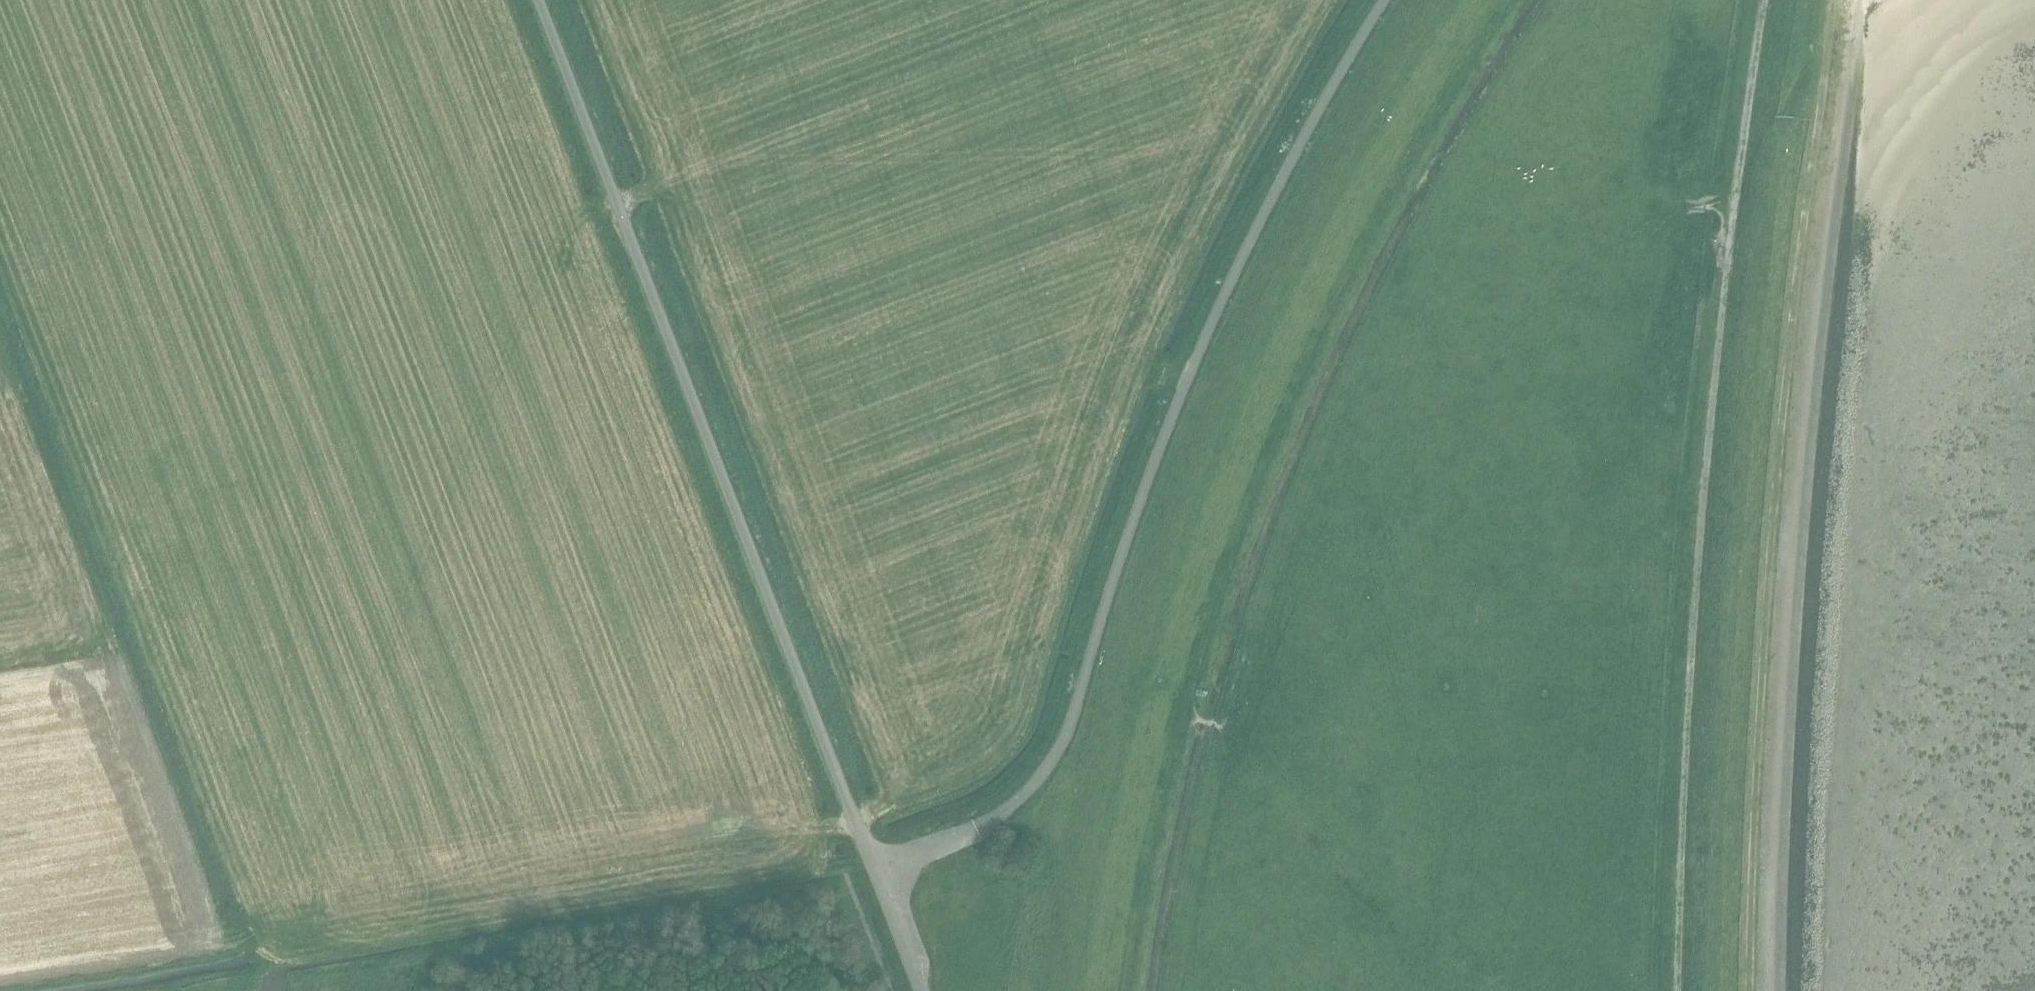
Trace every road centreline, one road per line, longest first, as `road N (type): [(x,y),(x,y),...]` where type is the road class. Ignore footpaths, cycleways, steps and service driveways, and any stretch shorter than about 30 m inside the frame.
road 1 (unclassified): [(873,866),(982,831),(1032,795),(1059,750),(1201,348),(1317,105),(1384,0)]
road 2 (unclassified): [(1675,990),(1692,584),(1732,166),(1760,0)]
road 3 (unclassified): [(873,866),(536,0)]
road 4 (unclassified): [(917,990),(873,866)]

